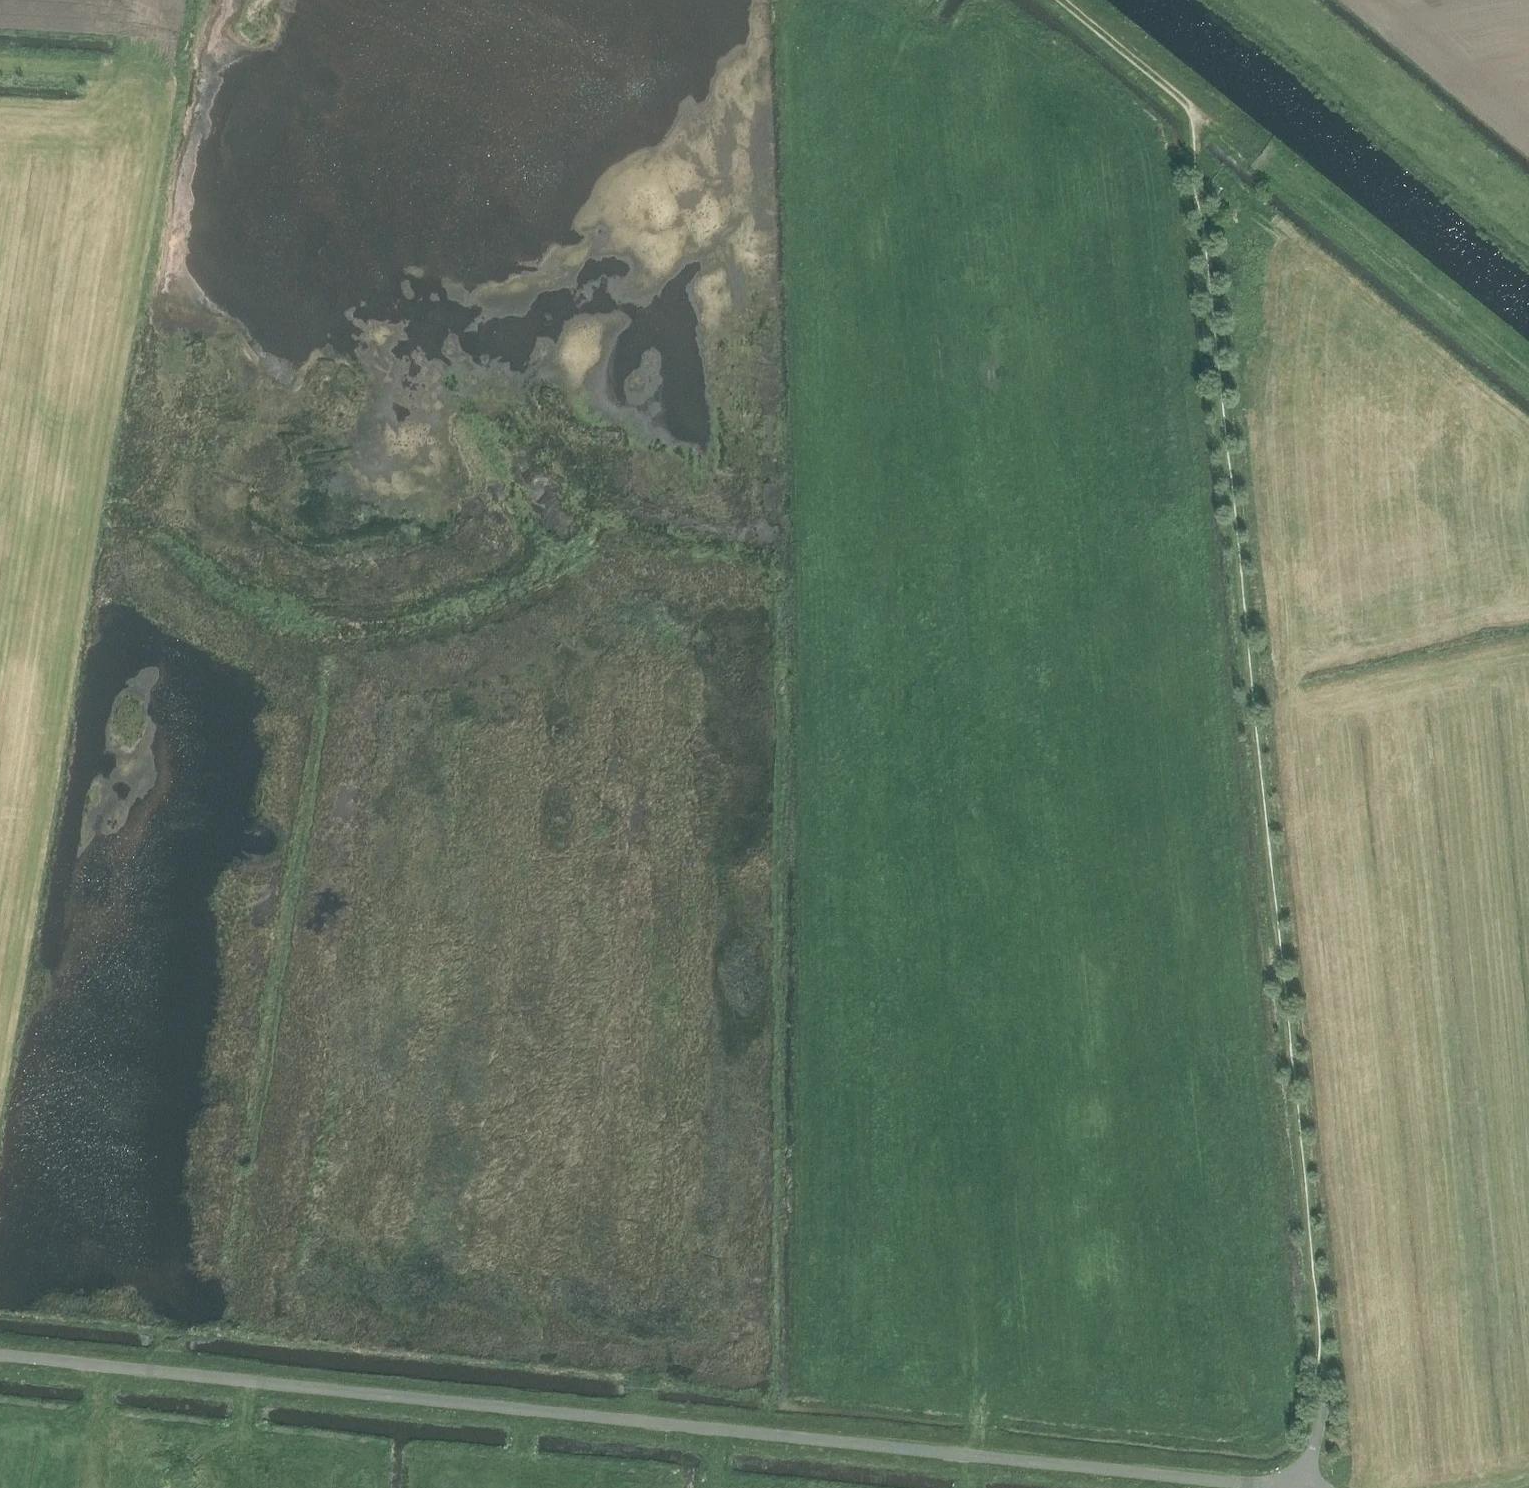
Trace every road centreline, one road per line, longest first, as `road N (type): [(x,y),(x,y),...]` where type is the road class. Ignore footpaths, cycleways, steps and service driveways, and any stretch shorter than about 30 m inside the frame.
road 1 (unclassified): [(1315,1449),(1292,1479),(1254,1482),(0,1355)]
road 2 (track): [(1186,104),(1064,0)]

